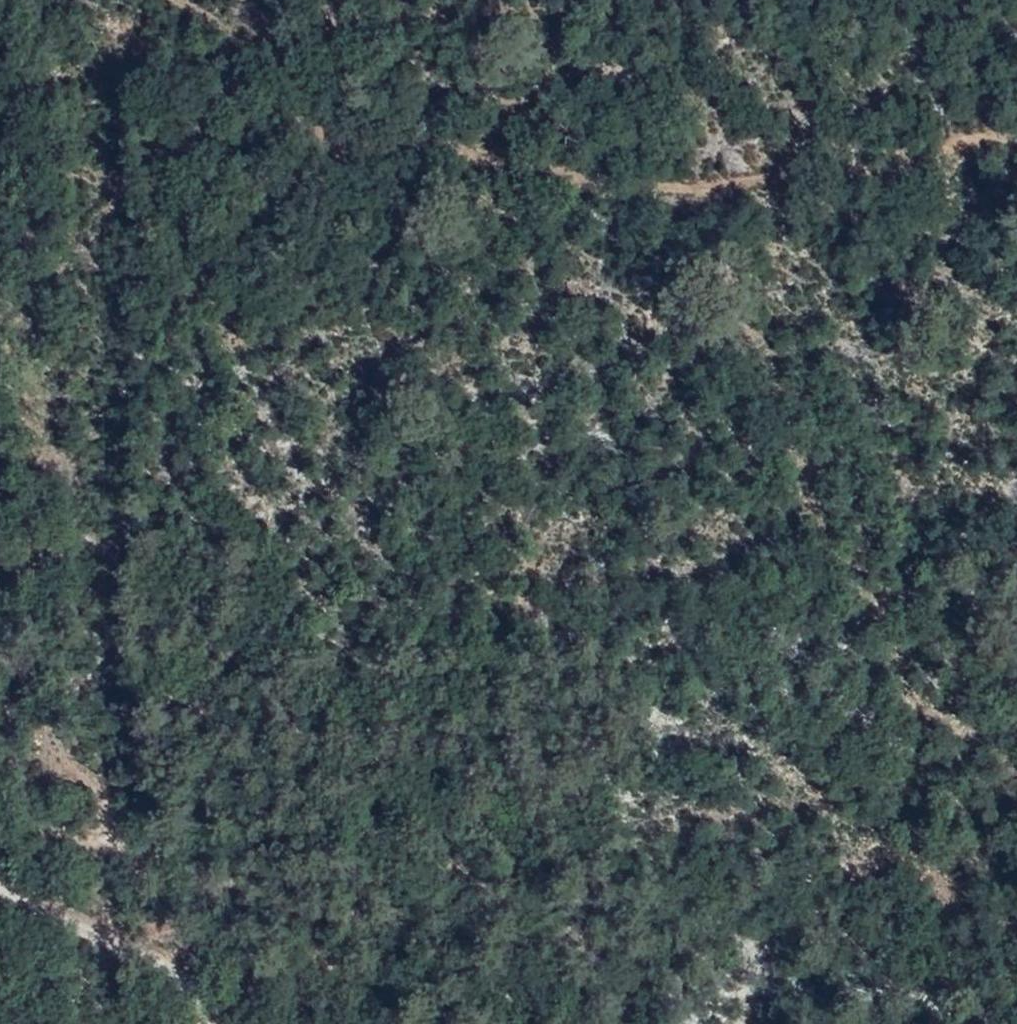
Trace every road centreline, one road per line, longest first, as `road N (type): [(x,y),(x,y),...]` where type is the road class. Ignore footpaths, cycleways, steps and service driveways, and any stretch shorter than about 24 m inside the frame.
road 1 (unclassified): [(202,1023),(153,955),(23,898),(0,880)]

